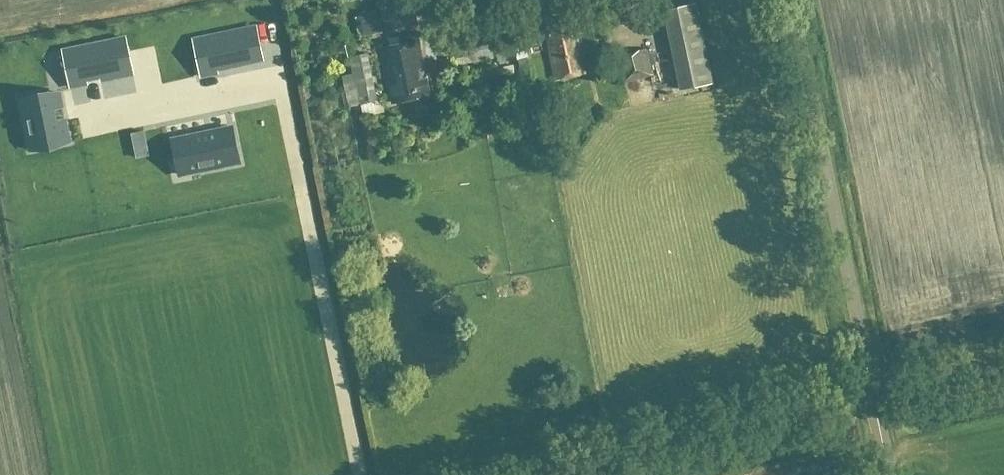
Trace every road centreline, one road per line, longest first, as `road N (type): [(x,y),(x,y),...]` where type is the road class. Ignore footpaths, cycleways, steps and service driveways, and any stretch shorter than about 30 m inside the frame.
road 1 (unclassified): [(876,395),(795,0)]
road 2 (unclassified): [(595,474),(876,395)]
road 3 (unclassified): [(876,395),(1003,369)]

